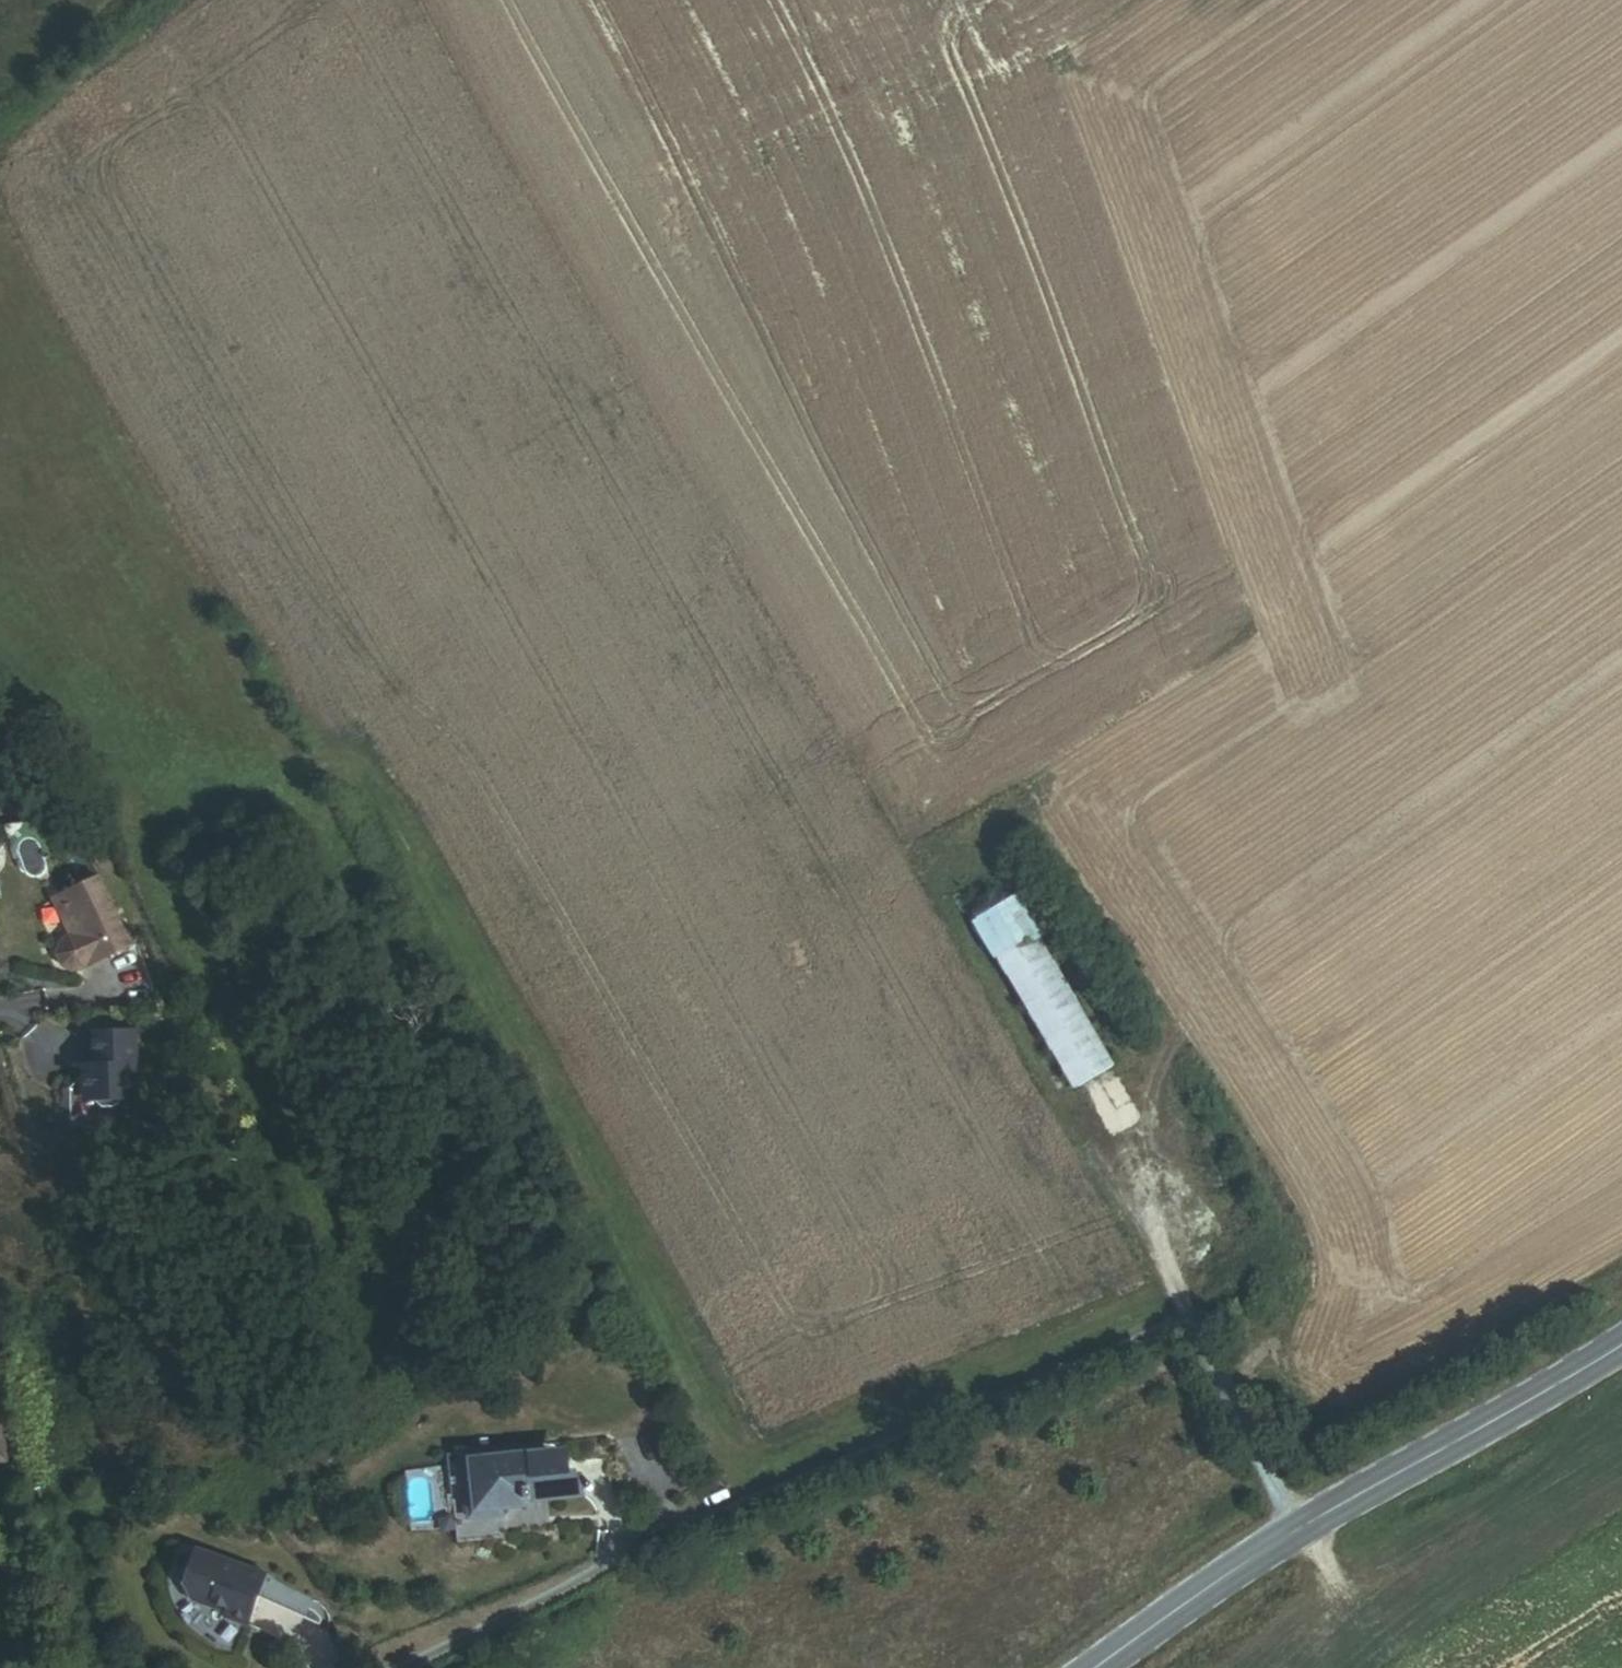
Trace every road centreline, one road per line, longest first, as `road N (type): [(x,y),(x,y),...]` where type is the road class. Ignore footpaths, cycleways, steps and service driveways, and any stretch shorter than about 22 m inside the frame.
road 1 (secondary): [(1106,1667),(1298,1527),(1621,1346)]

